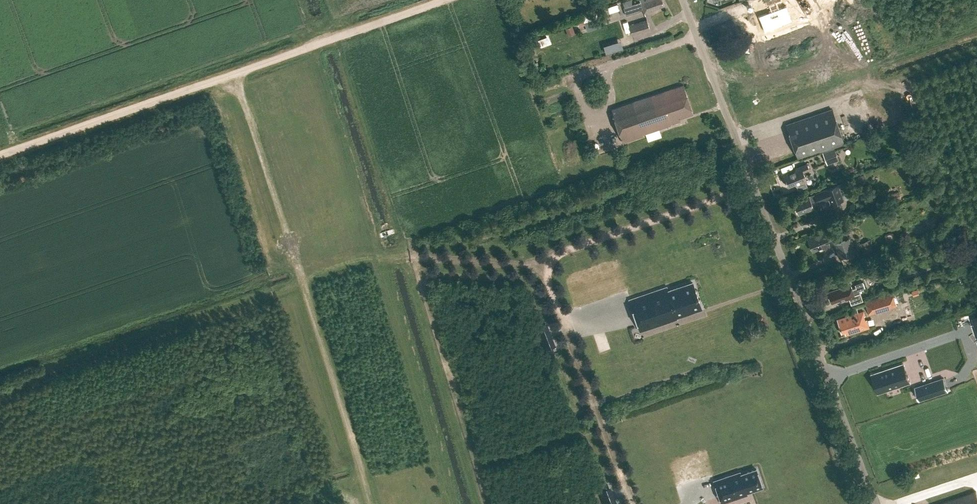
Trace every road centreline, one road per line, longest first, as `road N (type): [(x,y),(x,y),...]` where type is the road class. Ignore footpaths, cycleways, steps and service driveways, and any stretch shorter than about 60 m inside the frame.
road 1 (unclassified): [(876,503),(682,0)]
road 2 (track): [(236,73),(0,155)]
road 3 (track): [(302,286),(371,503)]
road 4 (track): [(236,73),(302,286)]
road 5 (track): [(445,0),(319,43)]

